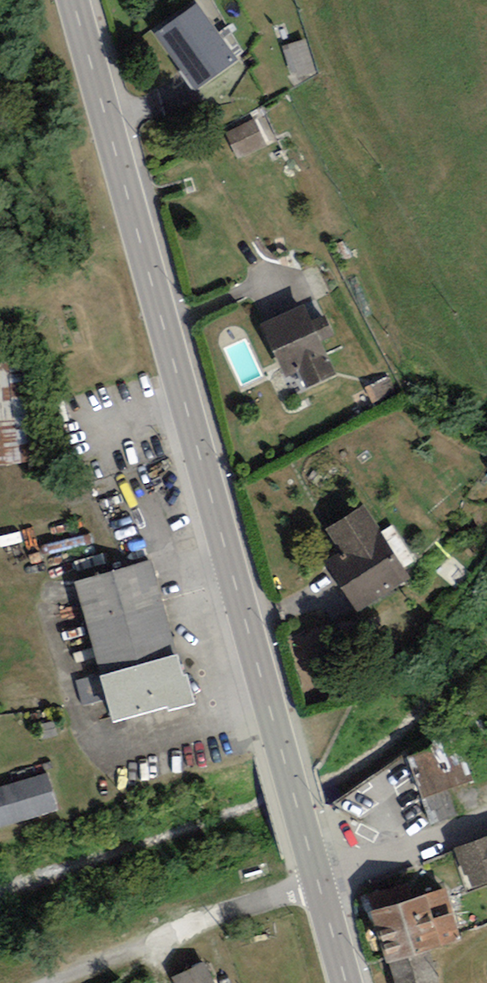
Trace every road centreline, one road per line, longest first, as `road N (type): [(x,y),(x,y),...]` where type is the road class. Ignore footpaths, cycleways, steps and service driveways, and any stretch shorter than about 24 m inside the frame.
road 1 (primary): [(319,885),(73,0)]
road 2 (track): [(34,982),(319,885)]
road 3 (unclassified): [(486,817),(319,885)]

